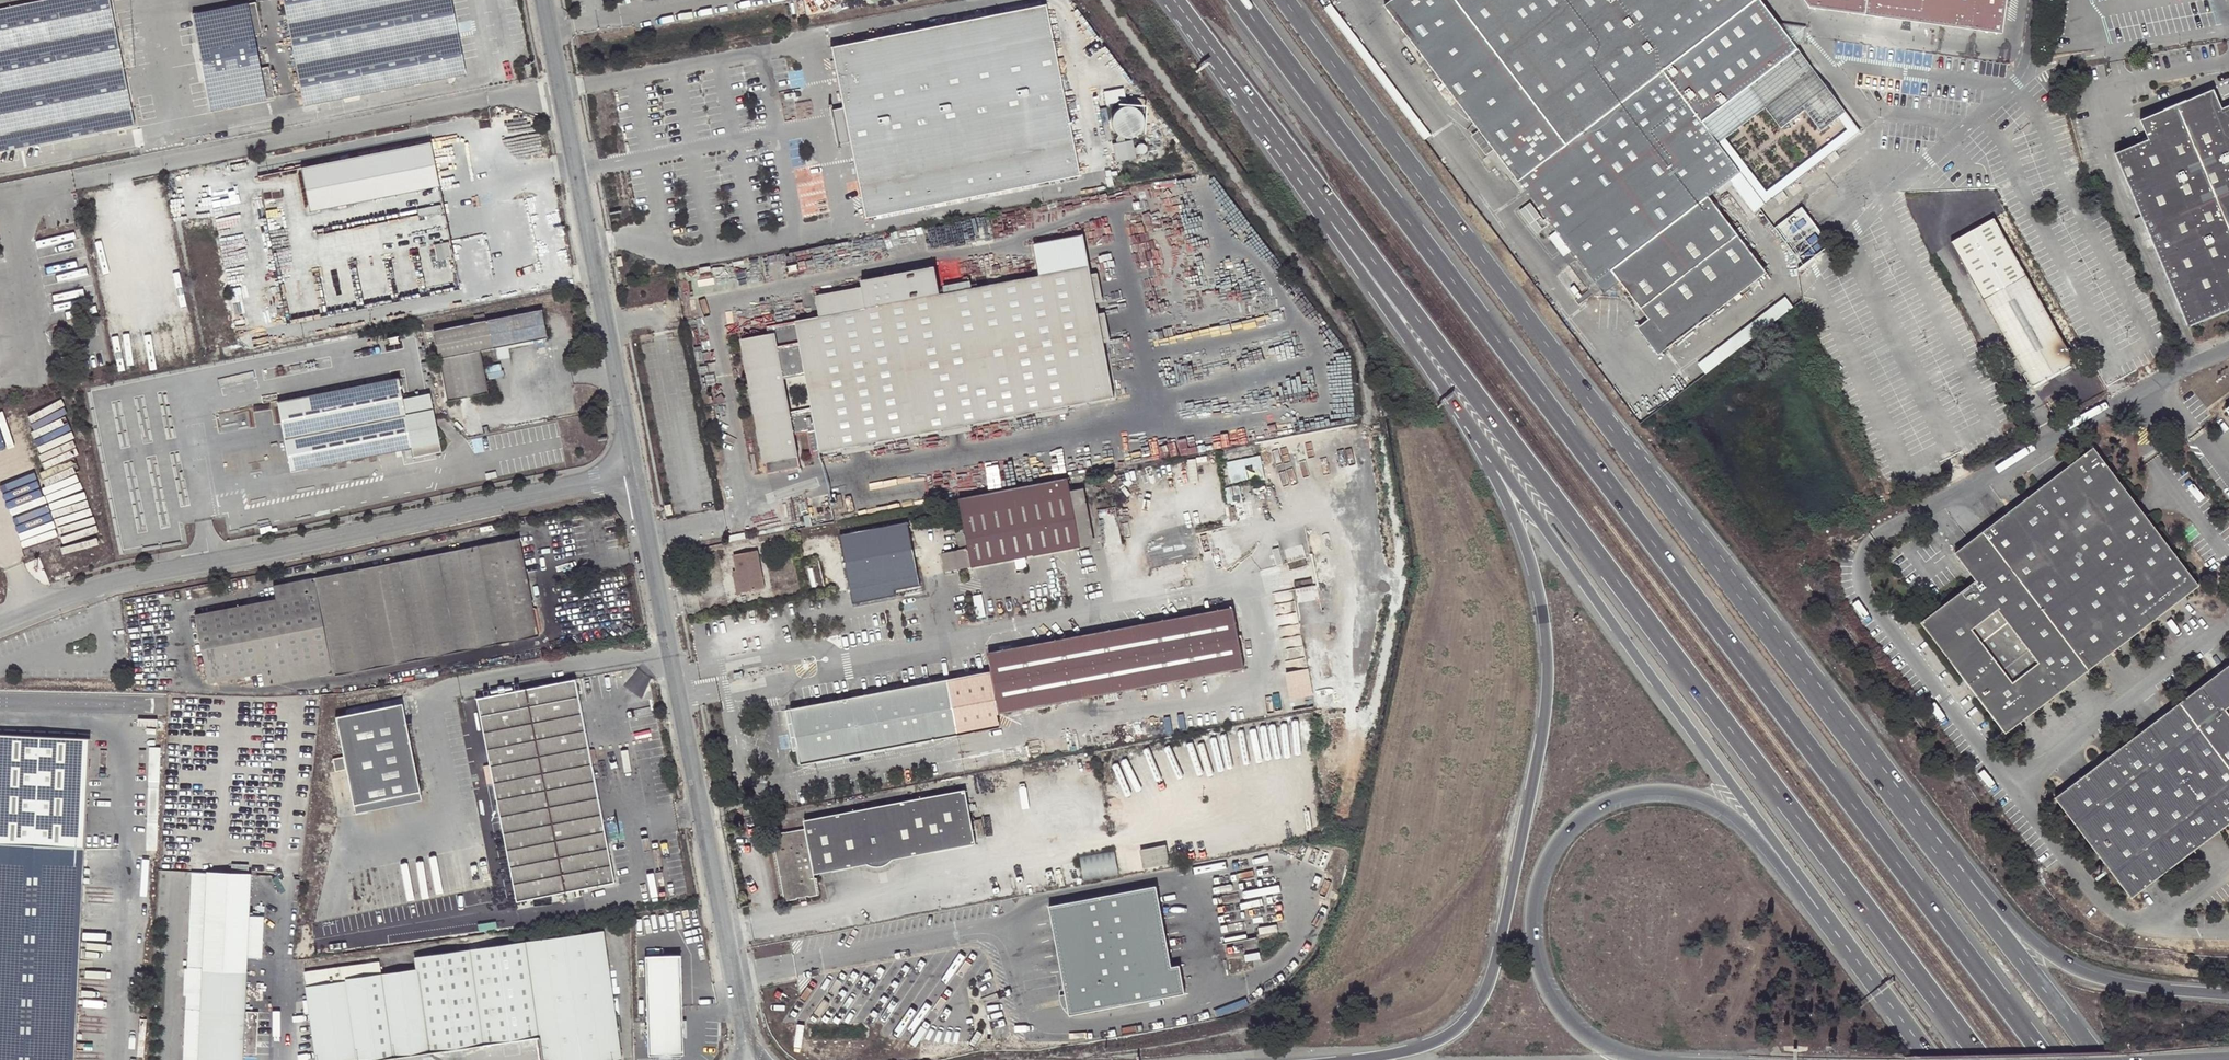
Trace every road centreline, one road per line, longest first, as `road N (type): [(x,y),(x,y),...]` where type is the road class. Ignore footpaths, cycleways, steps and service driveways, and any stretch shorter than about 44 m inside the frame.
road 1 (motorway): [(2050,1059),(1244,0)]
road 2 (motorway): [(1219,58),(1982,1059)]
road 3 (trunk): [(1451,399),(1535,571),(1548,661),(1543,727),(1484,995),(1440,1040),(1352,1059)]
road 4 (trunk): [(2228,995),(2102,980),(2047,953),(1991,897),(1696,534)]
road 5 (primary): [(1696,534),(1289,0)]
road 6 (primary): [(2096,1059),(1696,534)]
road 7 (unclassified): [(634,471),(117,582),(0,624)]
road 8 (motorway): [(1451,399),(1836,924)]
road 9 (trunk): [(1657,1059),(1622,1053),(1576,1028),(1544,981),(1538,884),(1565,833),(1585,814),(1630,795),(1705,800),(1740,822),(1836,924)]
road 10 (unclassified): [(634,471),(745,1058)]
road 11 (unclassified): [(544,0),(634,471)]
road 12 (motorway): [(1219,58),(1451,399)]
road 13 (unclassified): [(1875,539),(2228,350)]
road 14 (unclassified): [(2042,0),(2034,65),(1800,288)]
road 15 (primary): [(1836,924),(1939,1059)]

